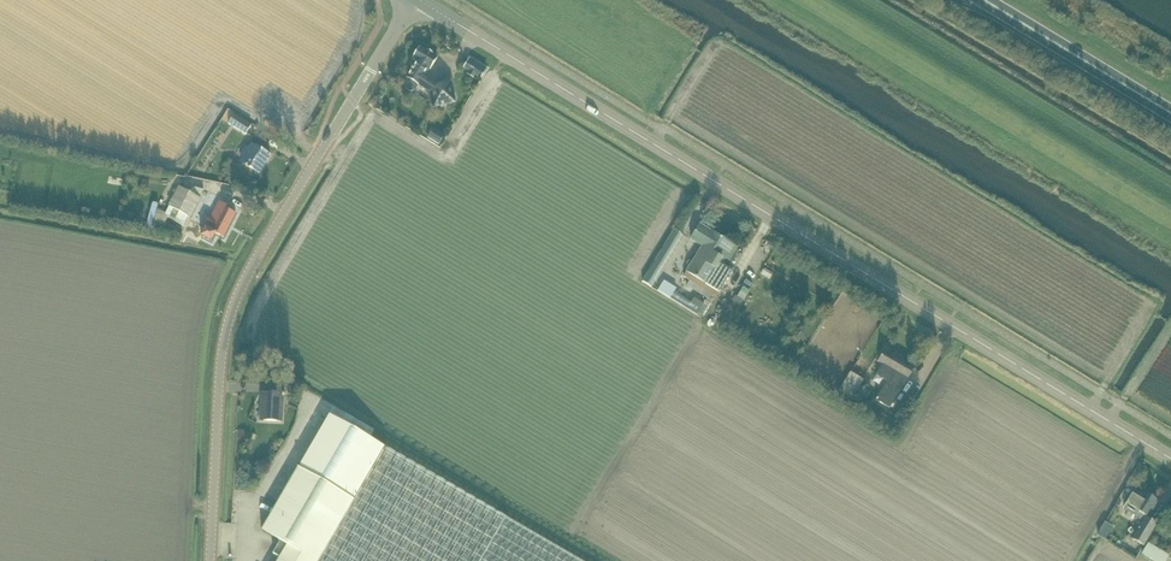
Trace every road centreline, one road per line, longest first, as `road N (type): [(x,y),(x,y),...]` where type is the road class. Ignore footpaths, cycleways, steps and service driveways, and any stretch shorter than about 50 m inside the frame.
road 1 (tertiary): [(1170,458),(419,0)]
road 2 (unclassified): [(211,560),(231,313),(415,0)]
road 3 (primary): [(1170,114),(983,0)]

